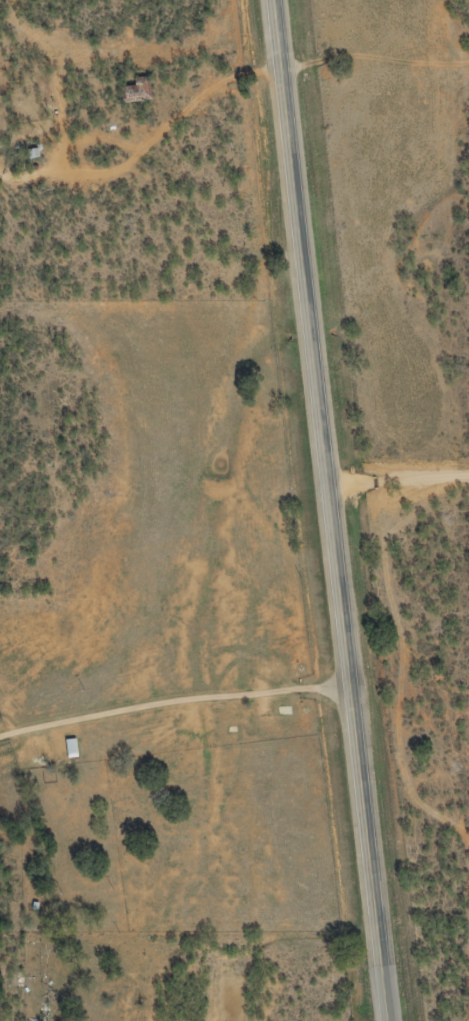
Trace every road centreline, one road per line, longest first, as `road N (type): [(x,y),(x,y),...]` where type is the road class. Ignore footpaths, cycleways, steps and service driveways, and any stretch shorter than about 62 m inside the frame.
road 1 (trunk): [(389,1020),(278,0)]
road 2 (residential): [(468,63),(285,58)]

